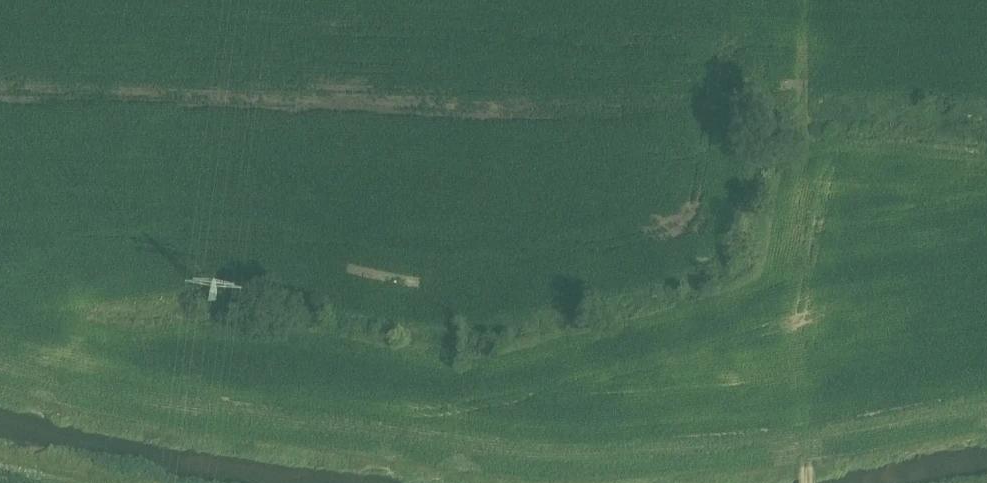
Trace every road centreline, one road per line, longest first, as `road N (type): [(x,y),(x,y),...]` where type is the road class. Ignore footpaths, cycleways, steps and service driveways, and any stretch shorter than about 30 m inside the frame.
road 1 (track): [(986,153),(924,145),(812,165),(805,482)]

